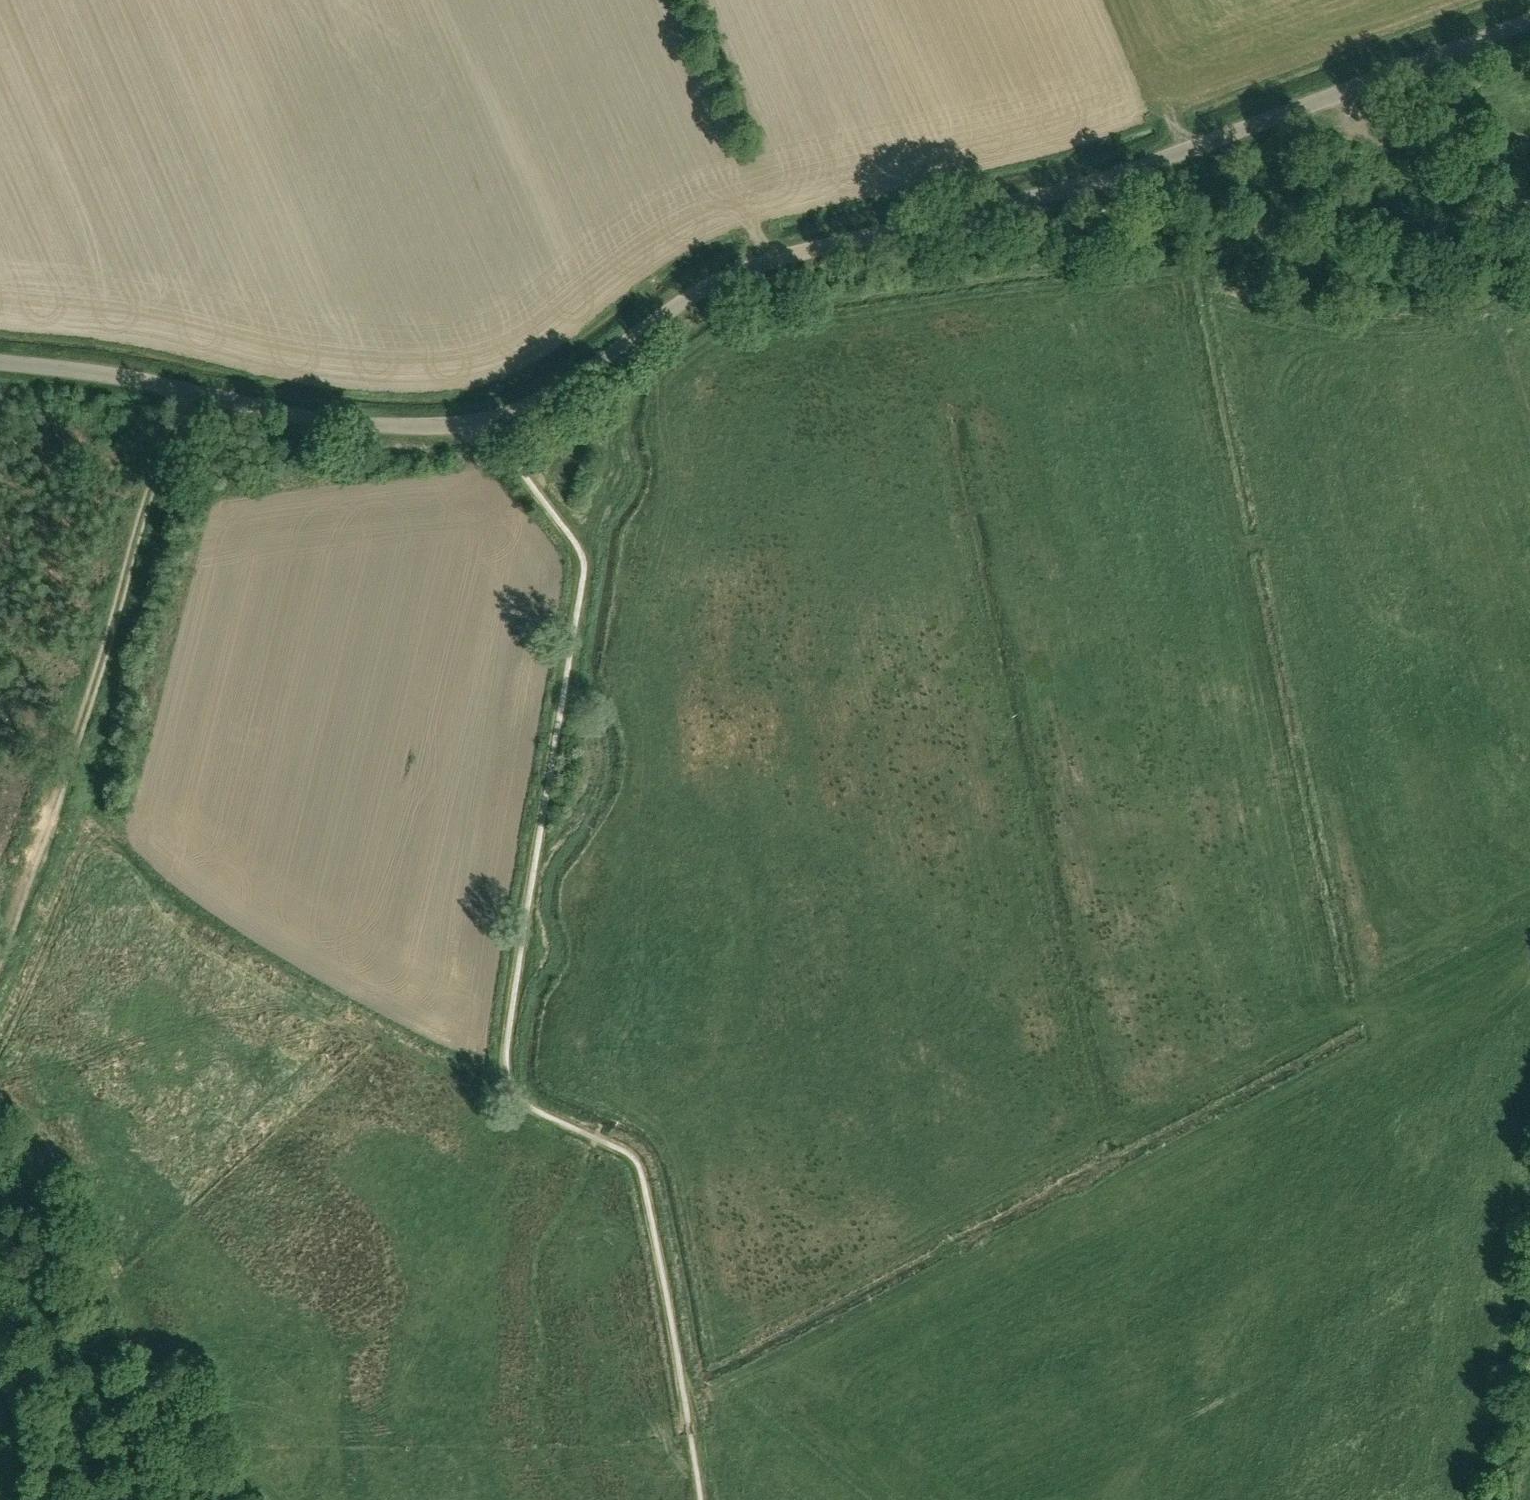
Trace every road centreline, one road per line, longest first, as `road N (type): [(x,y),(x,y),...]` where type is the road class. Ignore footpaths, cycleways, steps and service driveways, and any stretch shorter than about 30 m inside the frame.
road 1 (unclassified): [(0,362),(140,379),(303,417),(476,424),(567,386),(738,268),(1107,177),(1529,19)]
road 2 (track): [(1529,170),(1279,113)]

